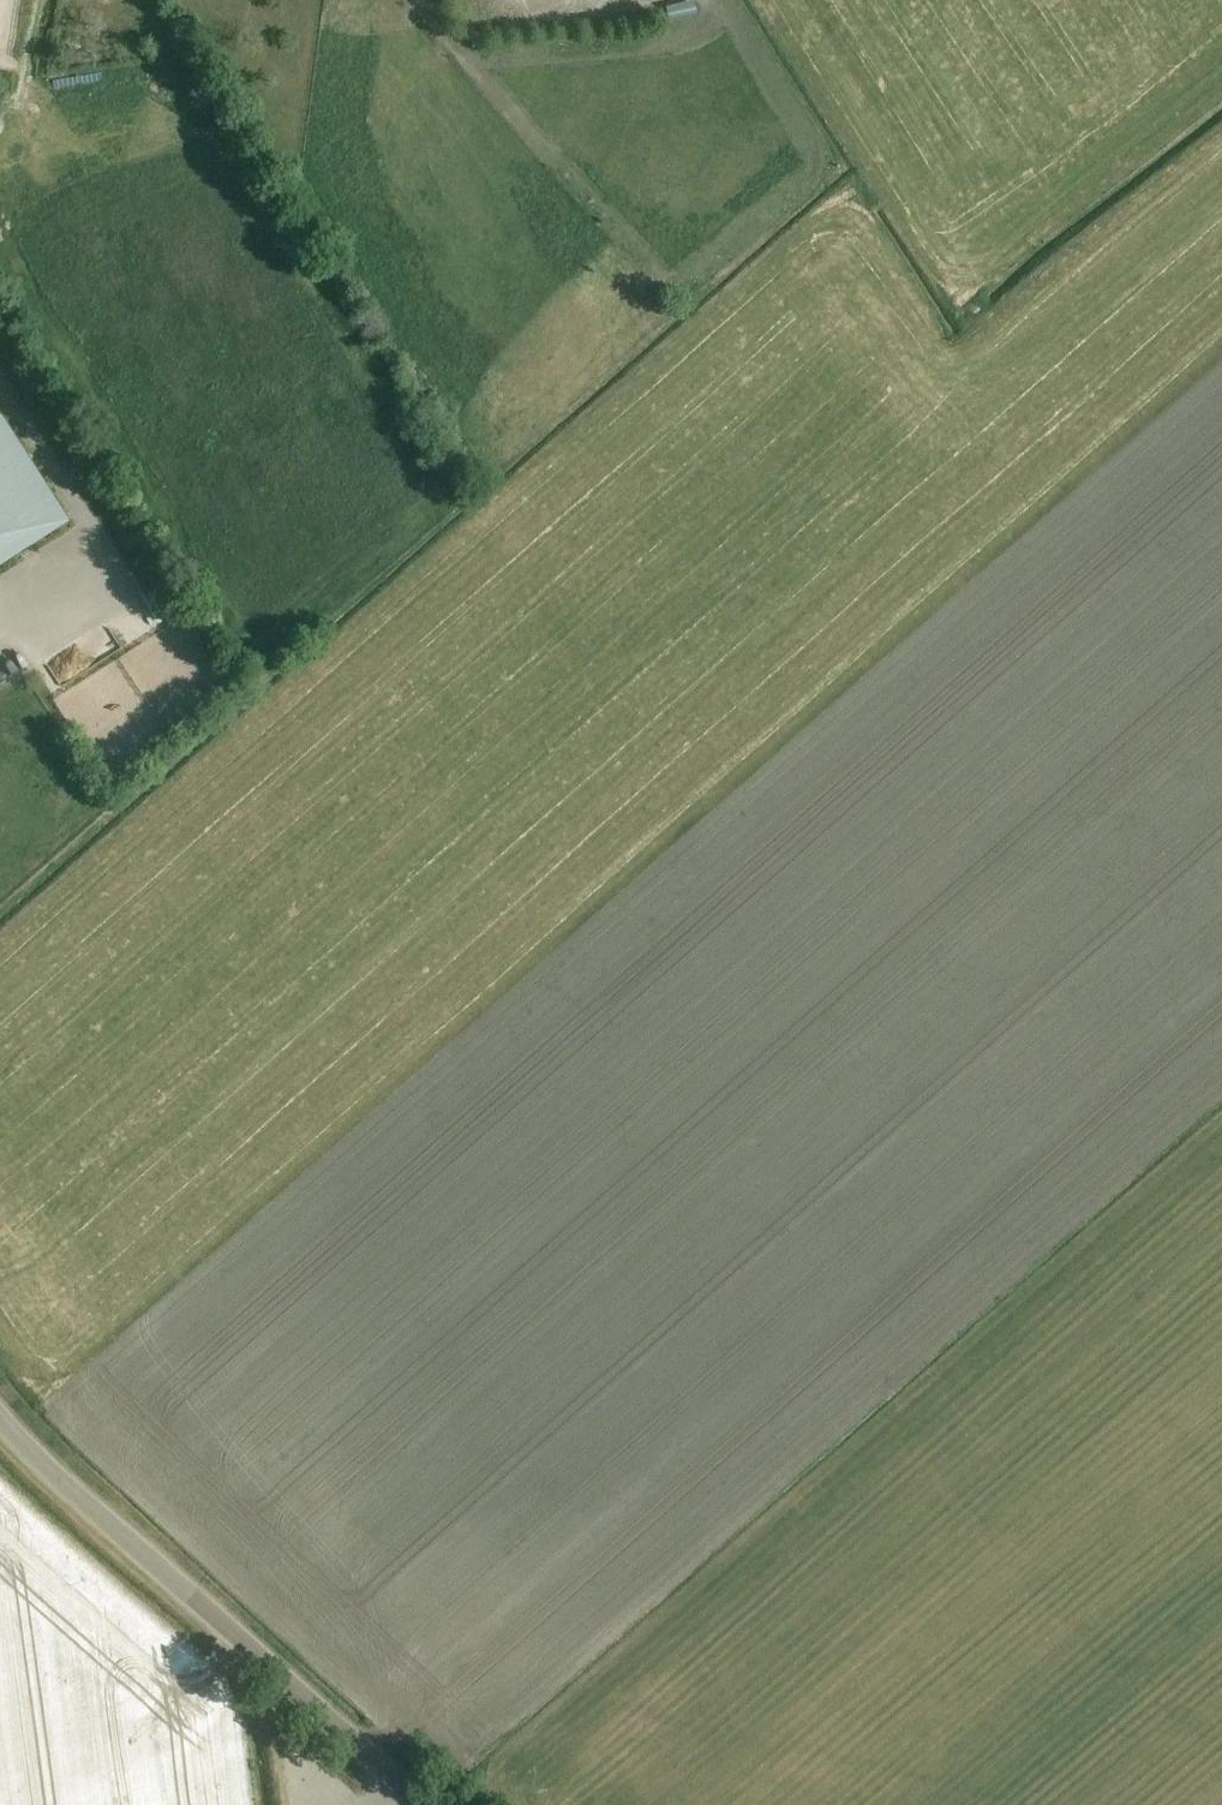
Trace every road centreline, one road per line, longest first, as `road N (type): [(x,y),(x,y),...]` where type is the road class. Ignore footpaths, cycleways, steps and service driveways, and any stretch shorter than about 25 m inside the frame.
road 1 (unclassified): [(426,1804),(0,1424)]

